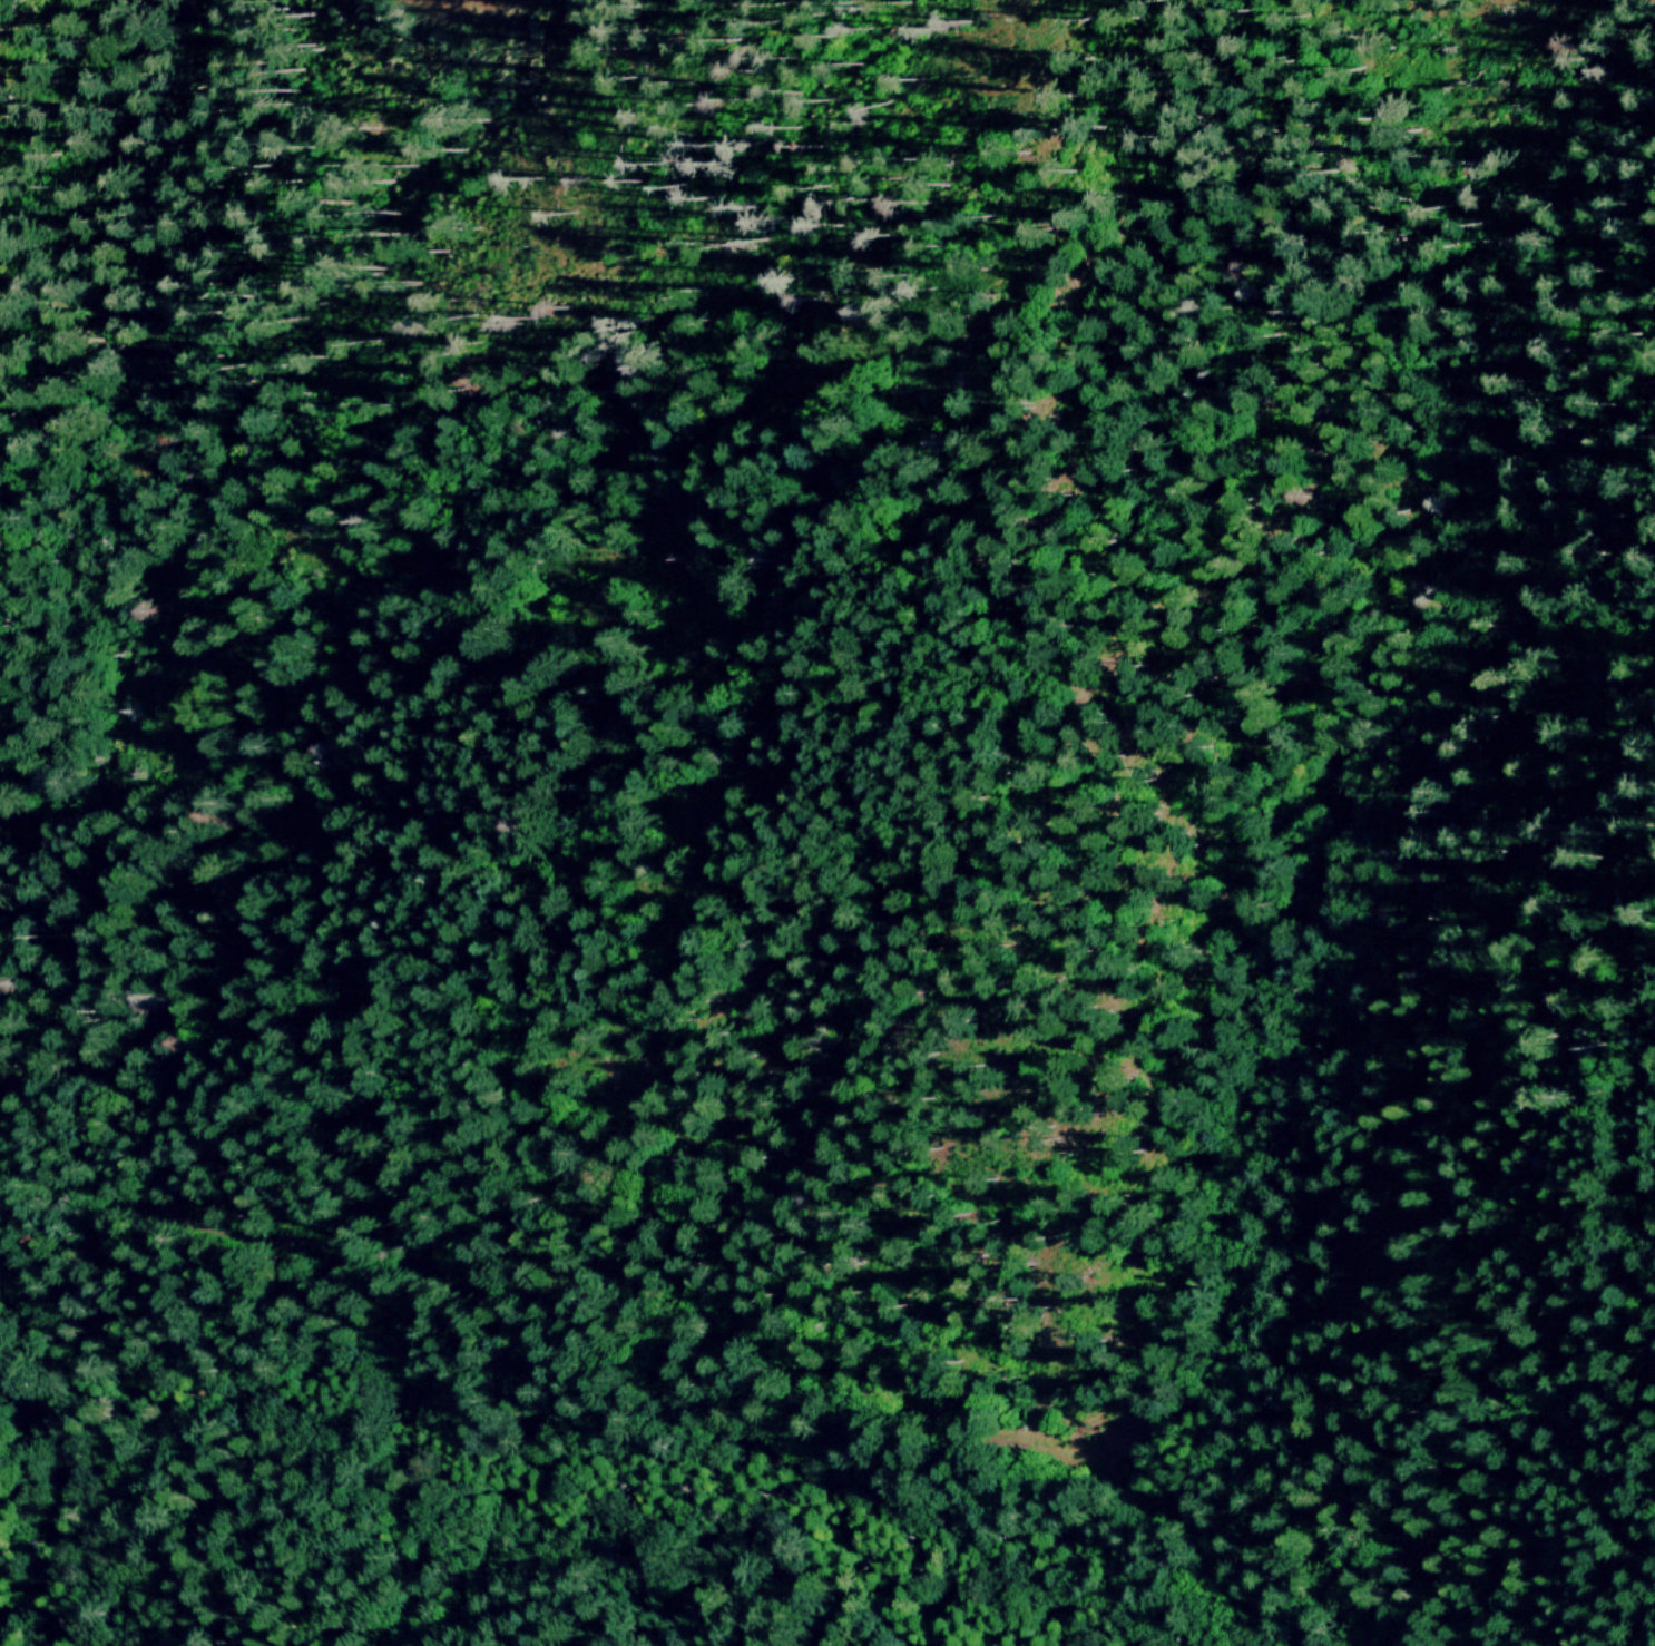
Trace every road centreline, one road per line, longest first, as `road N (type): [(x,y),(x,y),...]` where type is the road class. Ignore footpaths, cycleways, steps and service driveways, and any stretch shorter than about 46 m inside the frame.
road 1 (residential): [(0,1153),(288,1208),(868,1358),(1099,1458),(1284,1604),(1352,1645)]

